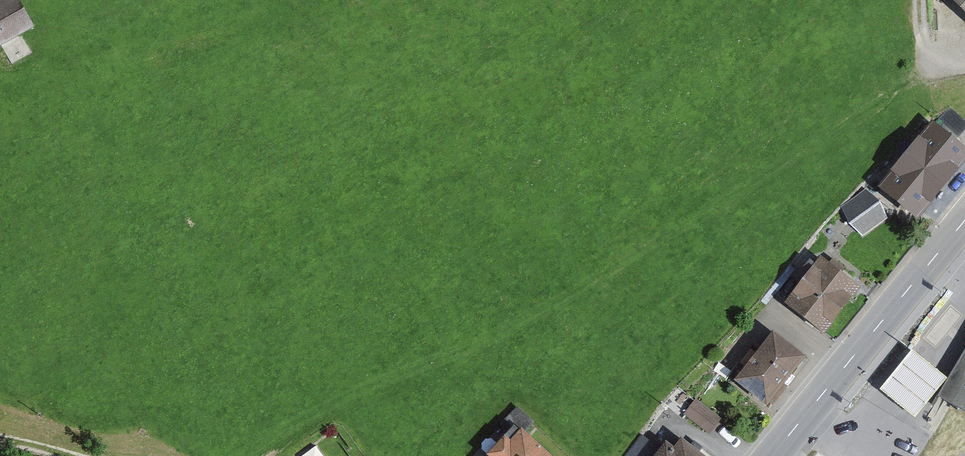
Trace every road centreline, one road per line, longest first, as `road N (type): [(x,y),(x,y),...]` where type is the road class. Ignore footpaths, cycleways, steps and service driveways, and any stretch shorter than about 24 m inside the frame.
road 1 (track): [(150,0),(222,71),(278,251),(278,455)]
road 2 (secondary): [(964,221),(772,455)]

